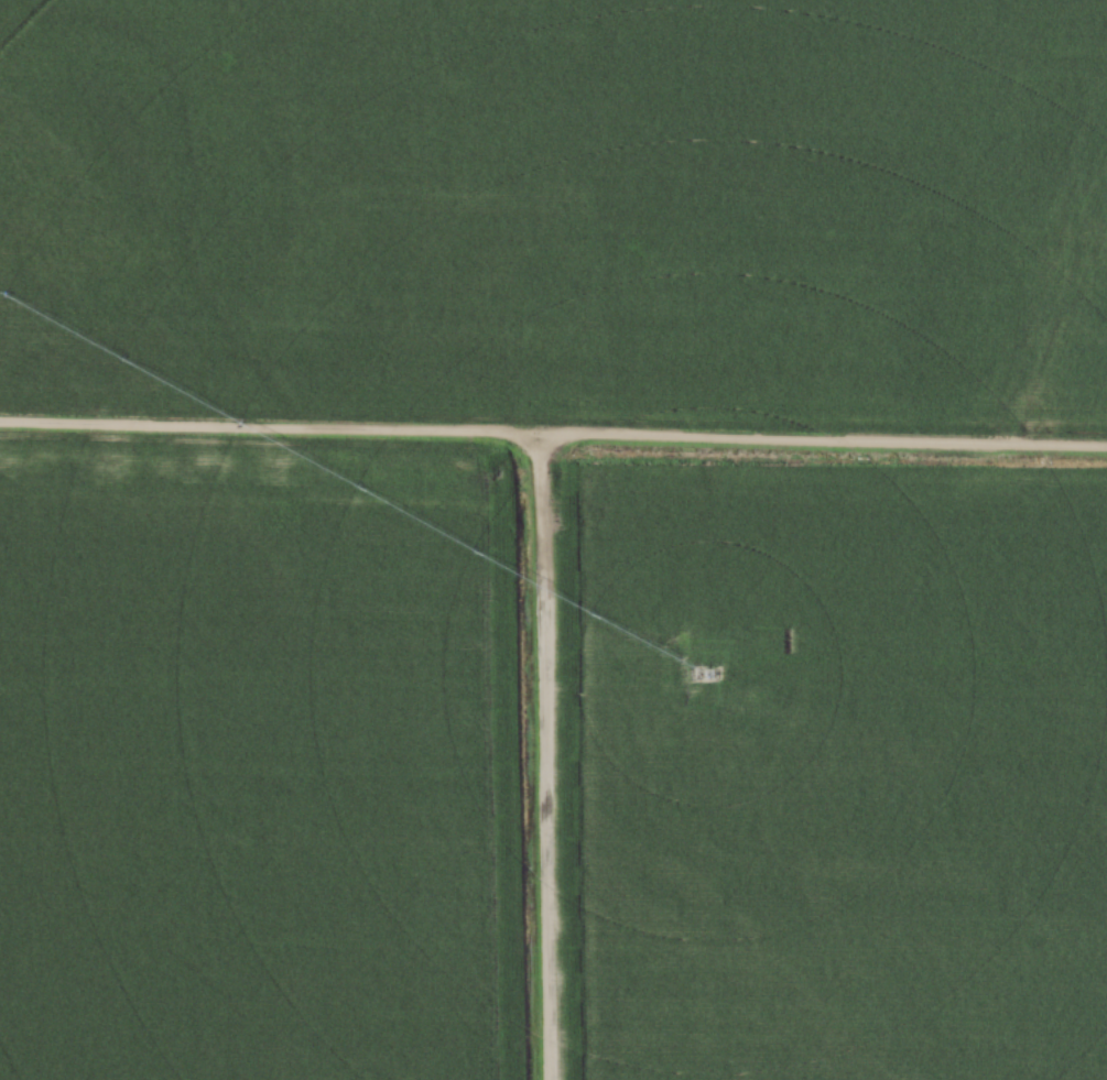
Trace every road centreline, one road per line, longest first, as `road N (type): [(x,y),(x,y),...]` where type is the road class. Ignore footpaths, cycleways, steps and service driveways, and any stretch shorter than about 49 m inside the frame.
road 1 (track): [(1106,446),(0,421)]

